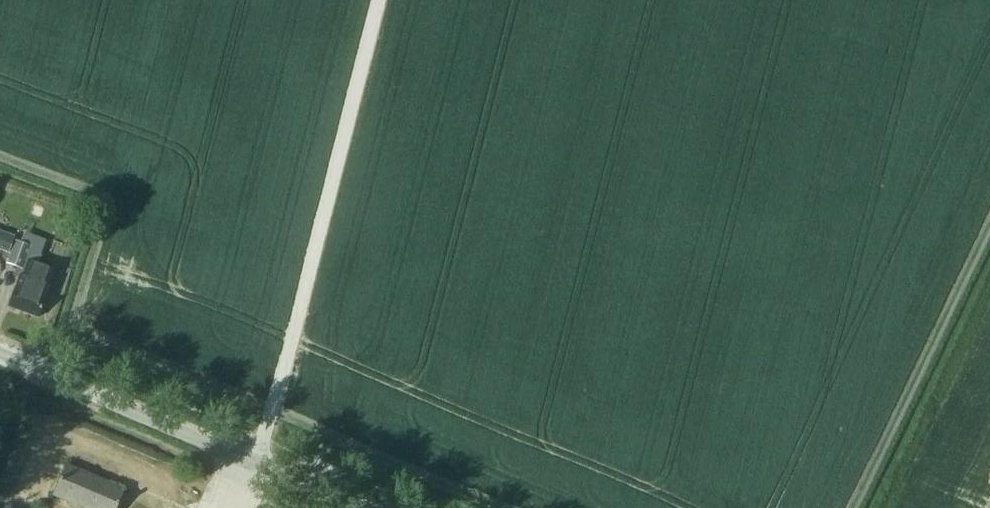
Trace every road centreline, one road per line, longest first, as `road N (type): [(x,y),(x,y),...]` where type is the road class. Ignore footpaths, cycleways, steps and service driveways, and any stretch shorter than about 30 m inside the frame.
road 1 (tertiary): [(374,507),(0,350)]

